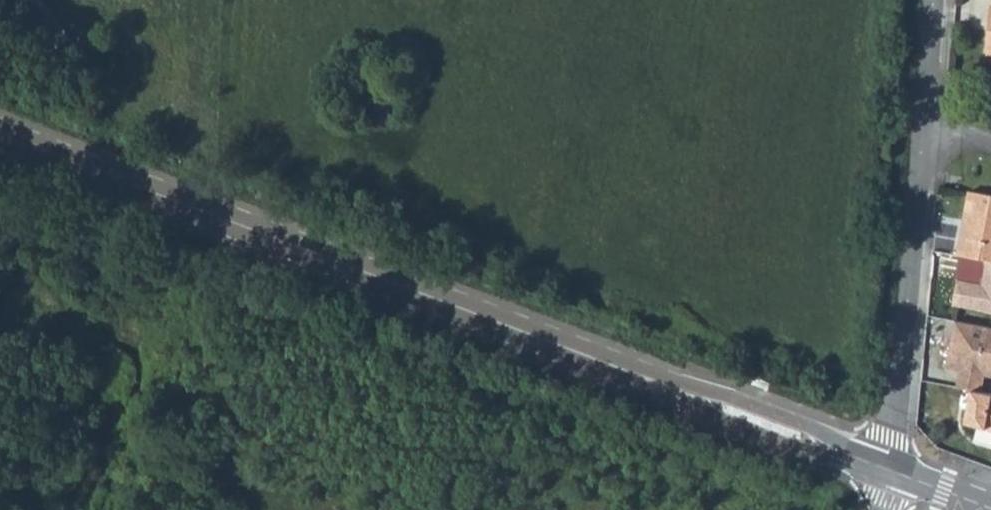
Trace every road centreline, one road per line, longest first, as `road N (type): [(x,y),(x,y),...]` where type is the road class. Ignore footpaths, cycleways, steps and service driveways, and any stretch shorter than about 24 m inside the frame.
road 1 (tertiary): [(887,470),(0,134)]
road 2 (residential): [(887,470),(921,136)]
road 3 (residential): [(921,136),(931,0)]

